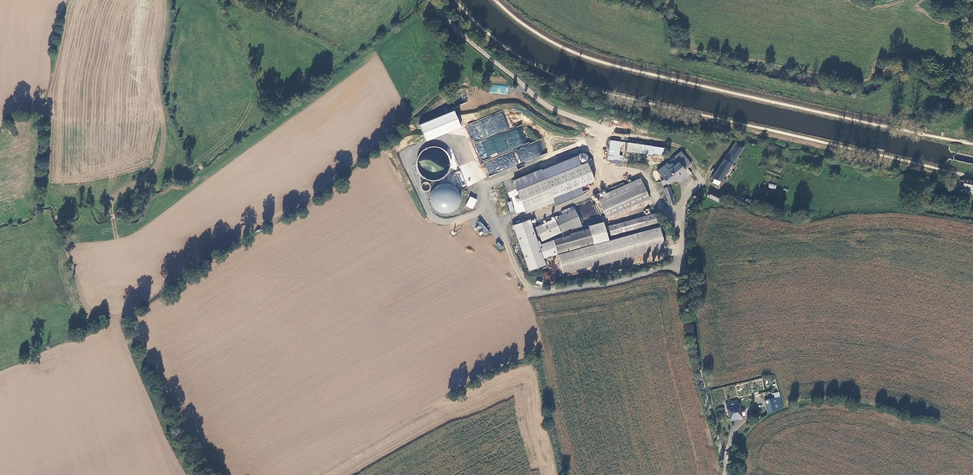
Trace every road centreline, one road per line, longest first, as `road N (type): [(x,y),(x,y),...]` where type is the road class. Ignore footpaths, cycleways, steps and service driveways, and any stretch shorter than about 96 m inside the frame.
road 1 (track): [(432,0),(540,102),(602,129),(604,167),(647,178),(660,207),(681,225)]
road 2 (unclassified): [(724,474),(680,240),(689,192)]

